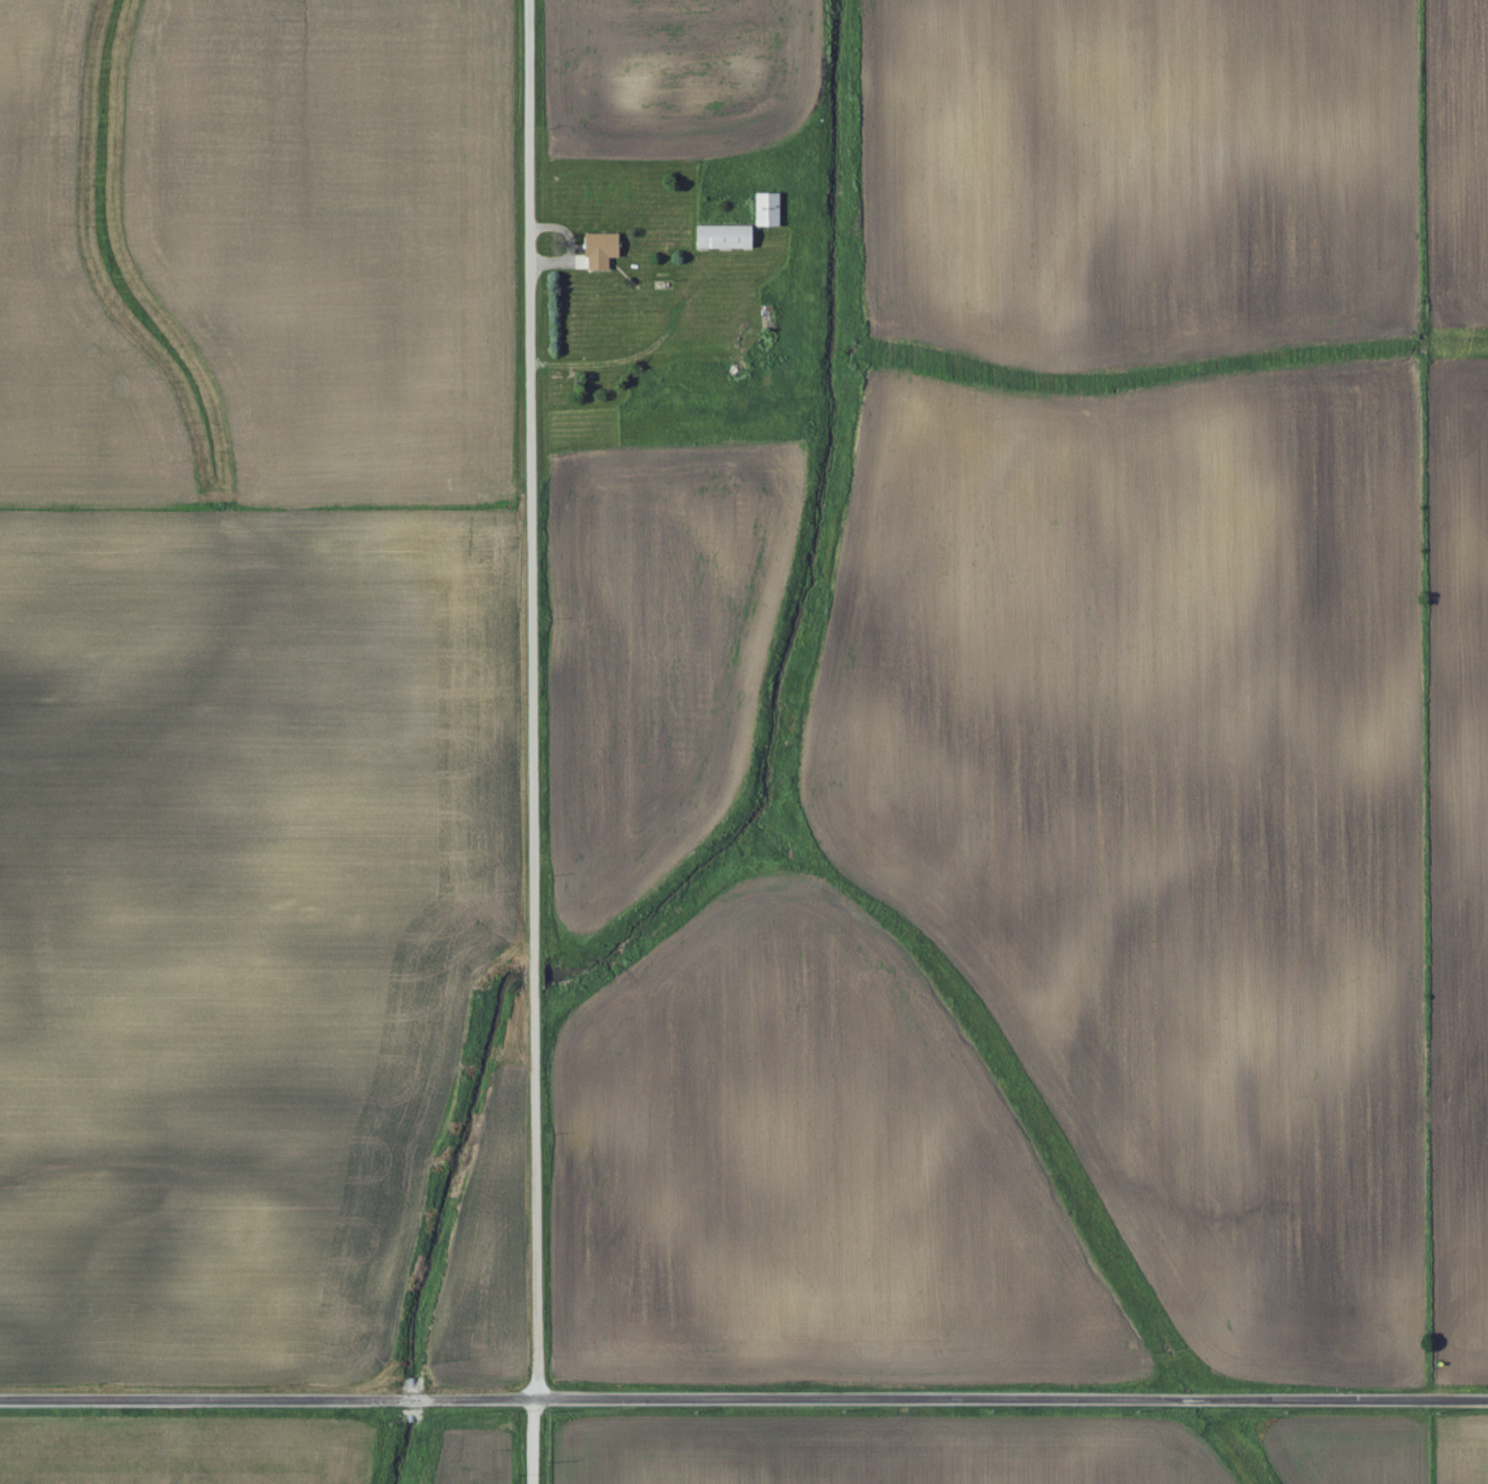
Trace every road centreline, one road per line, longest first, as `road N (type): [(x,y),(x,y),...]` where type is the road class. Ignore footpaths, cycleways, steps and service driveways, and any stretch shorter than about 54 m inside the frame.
road 1 (residential): [(1487,1400),(0,1400)]
road 2 (residential): [(532,1483),(524,0)]

